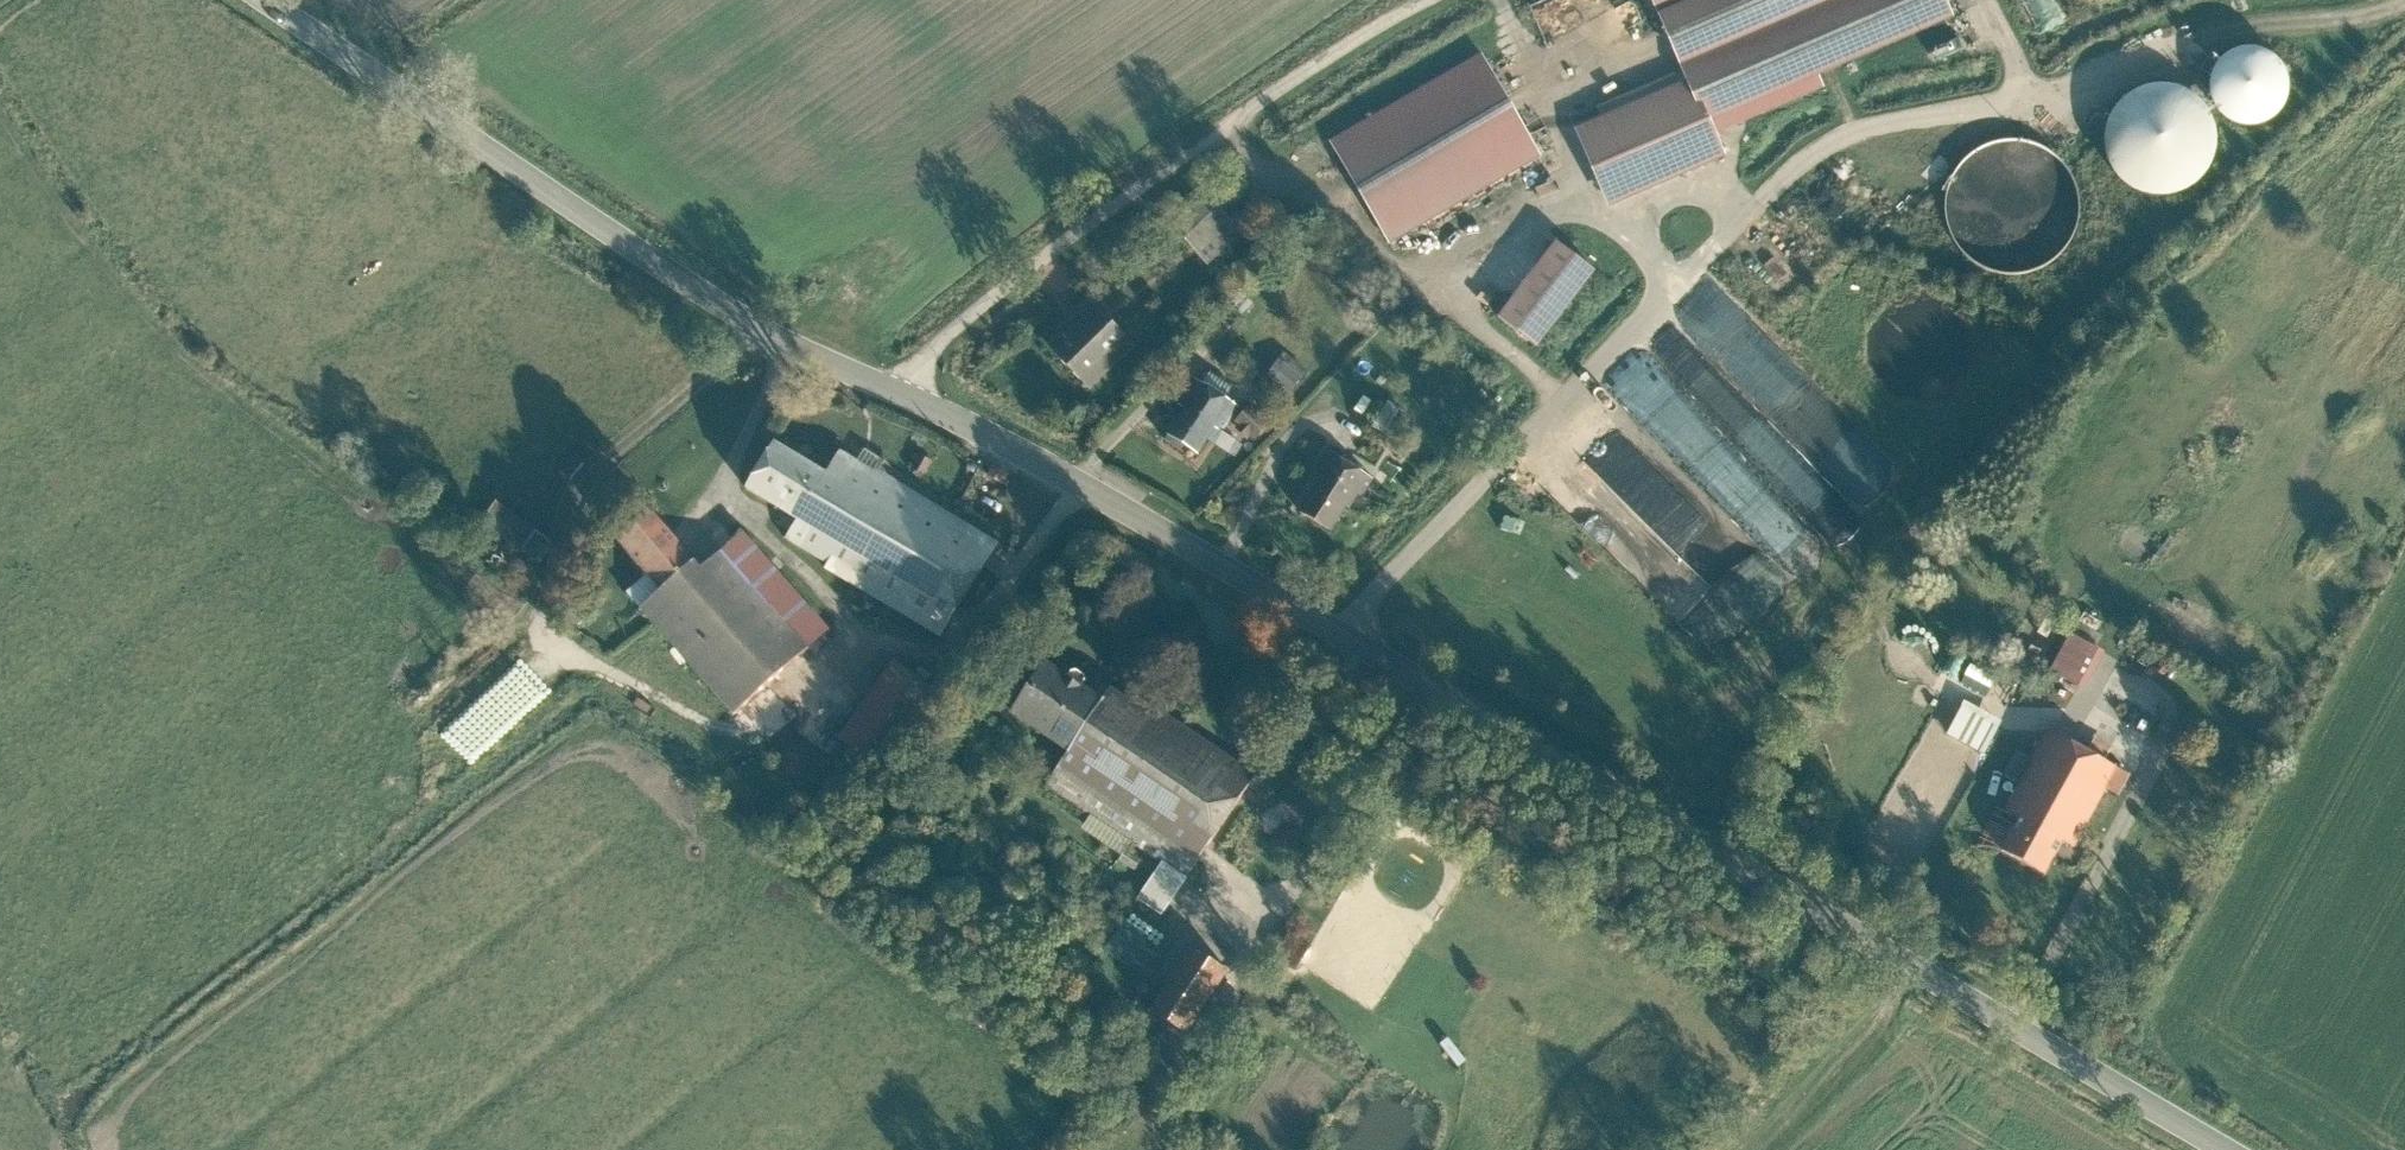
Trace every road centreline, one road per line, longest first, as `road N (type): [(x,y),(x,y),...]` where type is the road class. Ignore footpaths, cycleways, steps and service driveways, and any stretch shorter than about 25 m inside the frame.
road 1 (tertiary): [(894,381),(2218,1149)]
road 2 (tertiary): [(267,0),(706,292),(894,381)]
road 3 (unclassified): [(1439,0),(1069,238),(894,381)]

